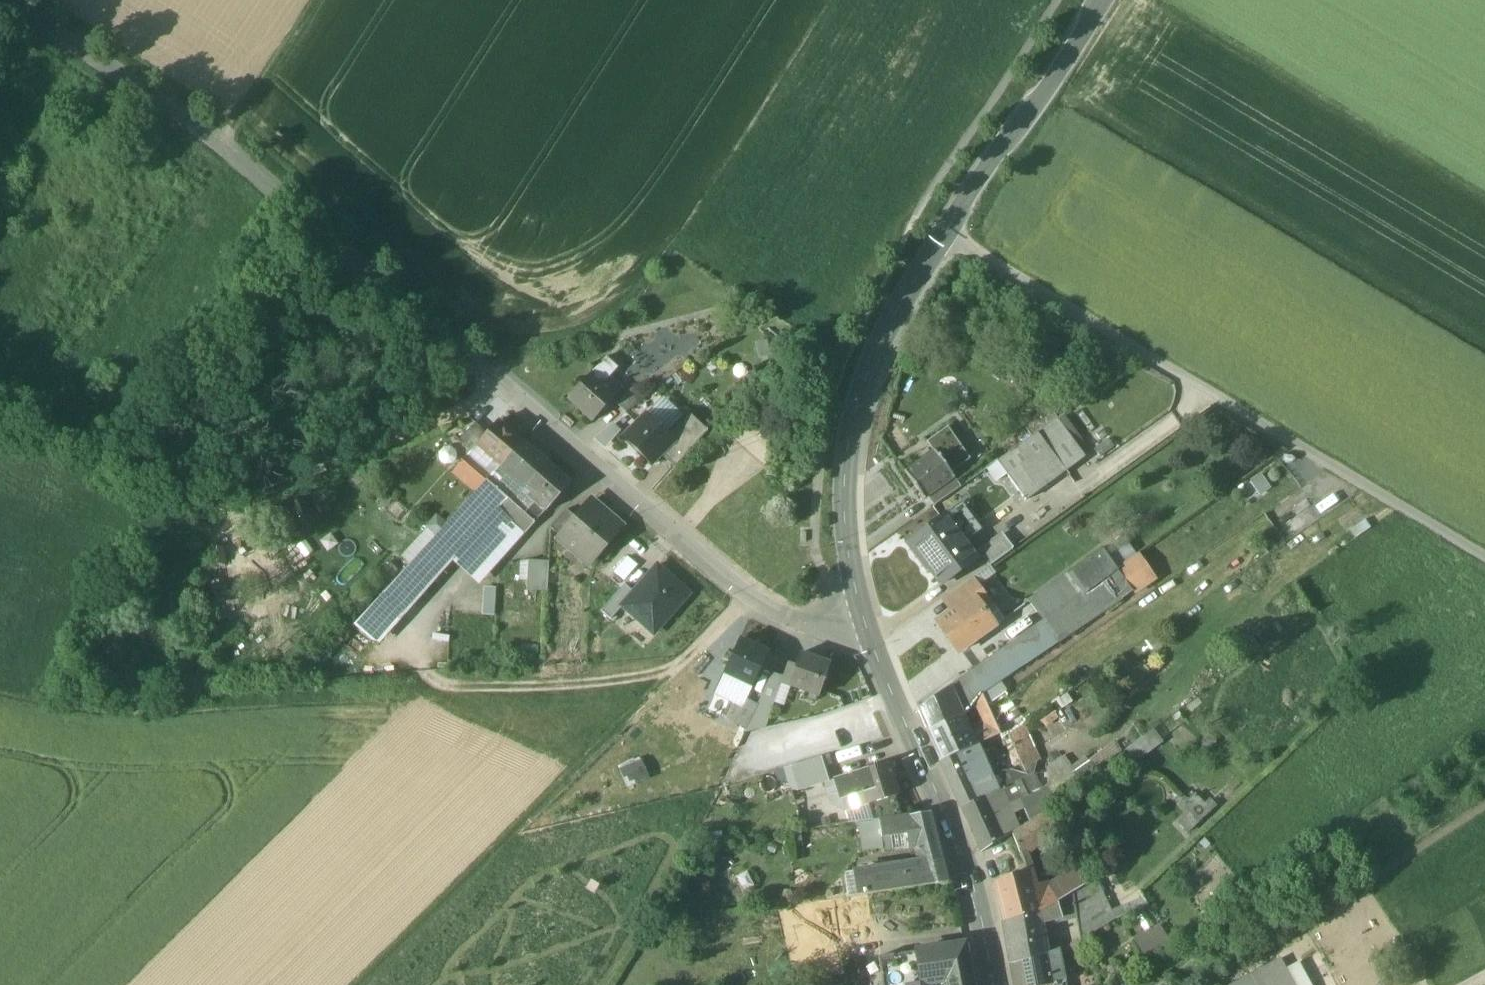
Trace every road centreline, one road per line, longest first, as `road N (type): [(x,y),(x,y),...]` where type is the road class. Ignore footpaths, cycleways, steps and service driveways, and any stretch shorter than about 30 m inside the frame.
road 1 (secondary): [(865,619),(848,546),(847,459),(877,352),(943,235),(1100,0)]
road 2 (unclassified): [(519,398),(217,150),(0,2)]
road 3 (track): [(1484,559),(943,235)]
road 4 (track): [(0,404),(239,523),(519,398)]
road 5 (track): [(750,596),(360,984)]
road 6 (residential): [(865,619),(794,621),(750,596),(519,398)]
road 7 (secondary): [(995,984),(967,865),(865,619)]
road 8 (track): [(1327,464),(1028,672)]
road 9 (track): [(413,630),(431,679),(458,685),(676,667)]
road 10 (track): [(1287,942),(1484,819)]
road 11 (track): [(1206,397),(1020,529)]
road 12 (track): [(217,150),(315,0)]

